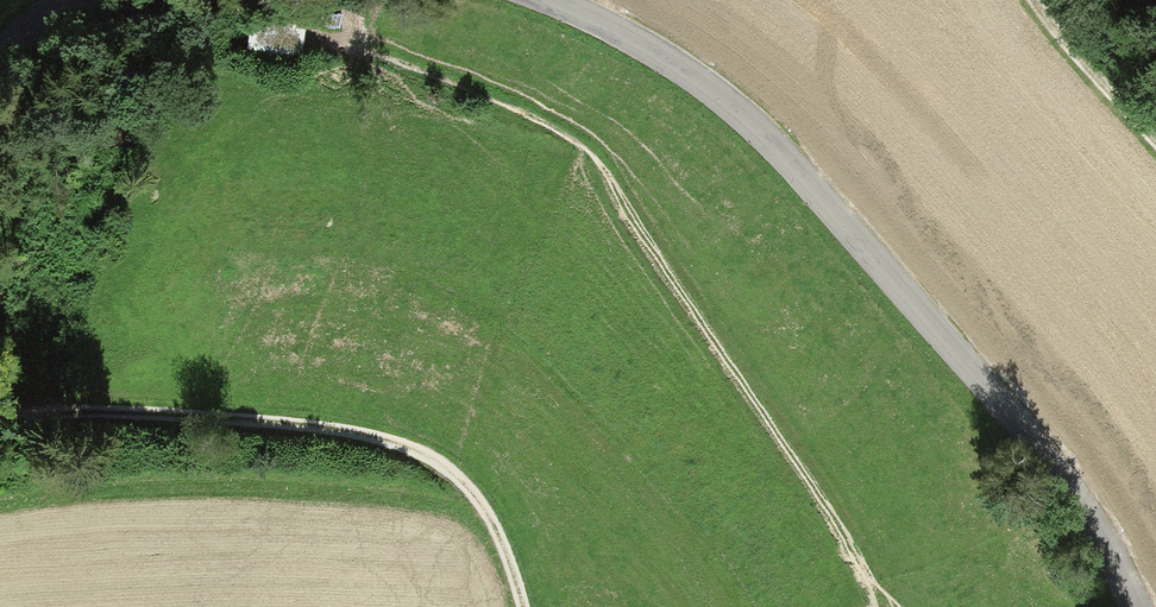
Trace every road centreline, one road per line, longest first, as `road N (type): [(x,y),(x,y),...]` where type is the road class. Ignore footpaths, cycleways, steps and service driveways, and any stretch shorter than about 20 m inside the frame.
road 1 (tertiary): [(1134,606),(1053,473),(803,173),(737,109),(649,43),(554,0)]
road 2 (track): [(523,606),(496,527),(474,492),(444,463),(408,446),(263,421),(69,412),(0,421)]
road 3 (track): [(1155,147),(1030,0)]

